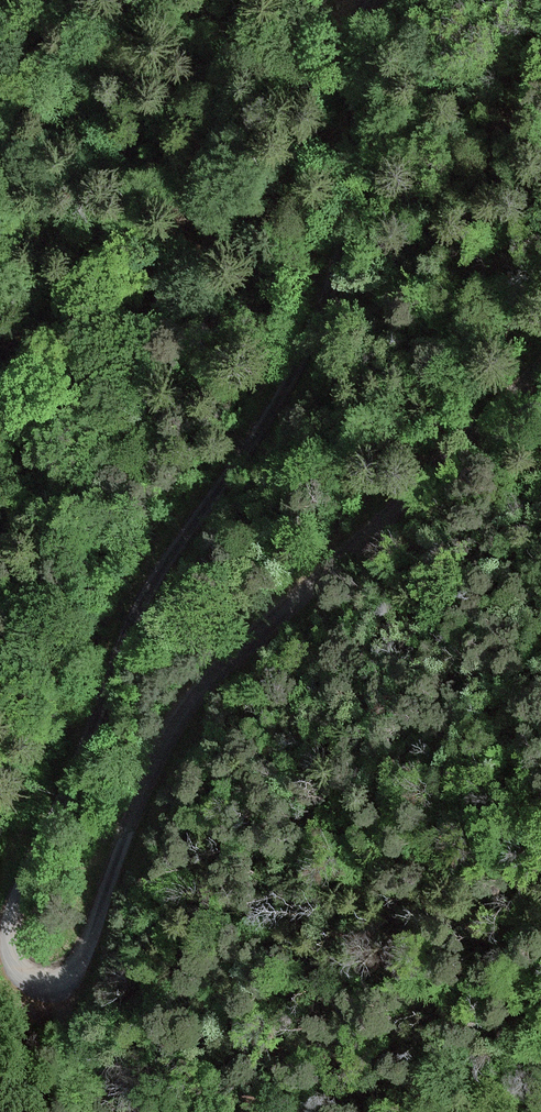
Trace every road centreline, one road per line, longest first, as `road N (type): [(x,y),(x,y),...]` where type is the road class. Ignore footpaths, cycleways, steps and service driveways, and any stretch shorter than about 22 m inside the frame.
road 1 (unclassified): [(361,0),(350,27),(352,185),(323,291),(274,398),(145,585),(10,921),(8,946)]
road 2 (track): [(8,946),(24,995),(67,986),(112,859),(196,698),(540,366)]

